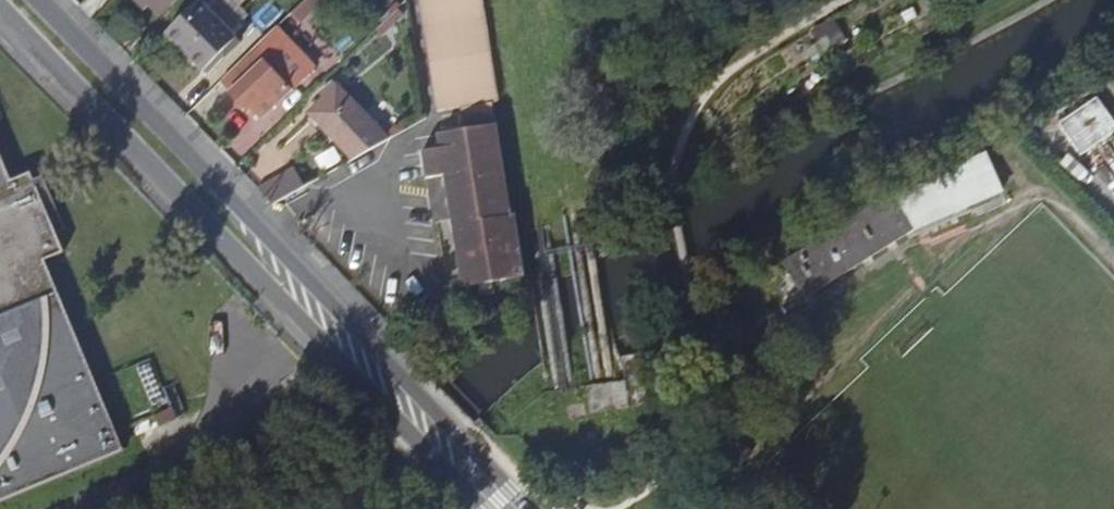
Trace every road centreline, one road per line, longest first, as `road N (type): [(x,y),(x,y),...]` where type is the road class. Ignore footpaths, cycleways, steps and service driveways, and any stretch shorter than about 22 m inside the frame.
road 1 (tertiary): [(9,0),(400,397)]

